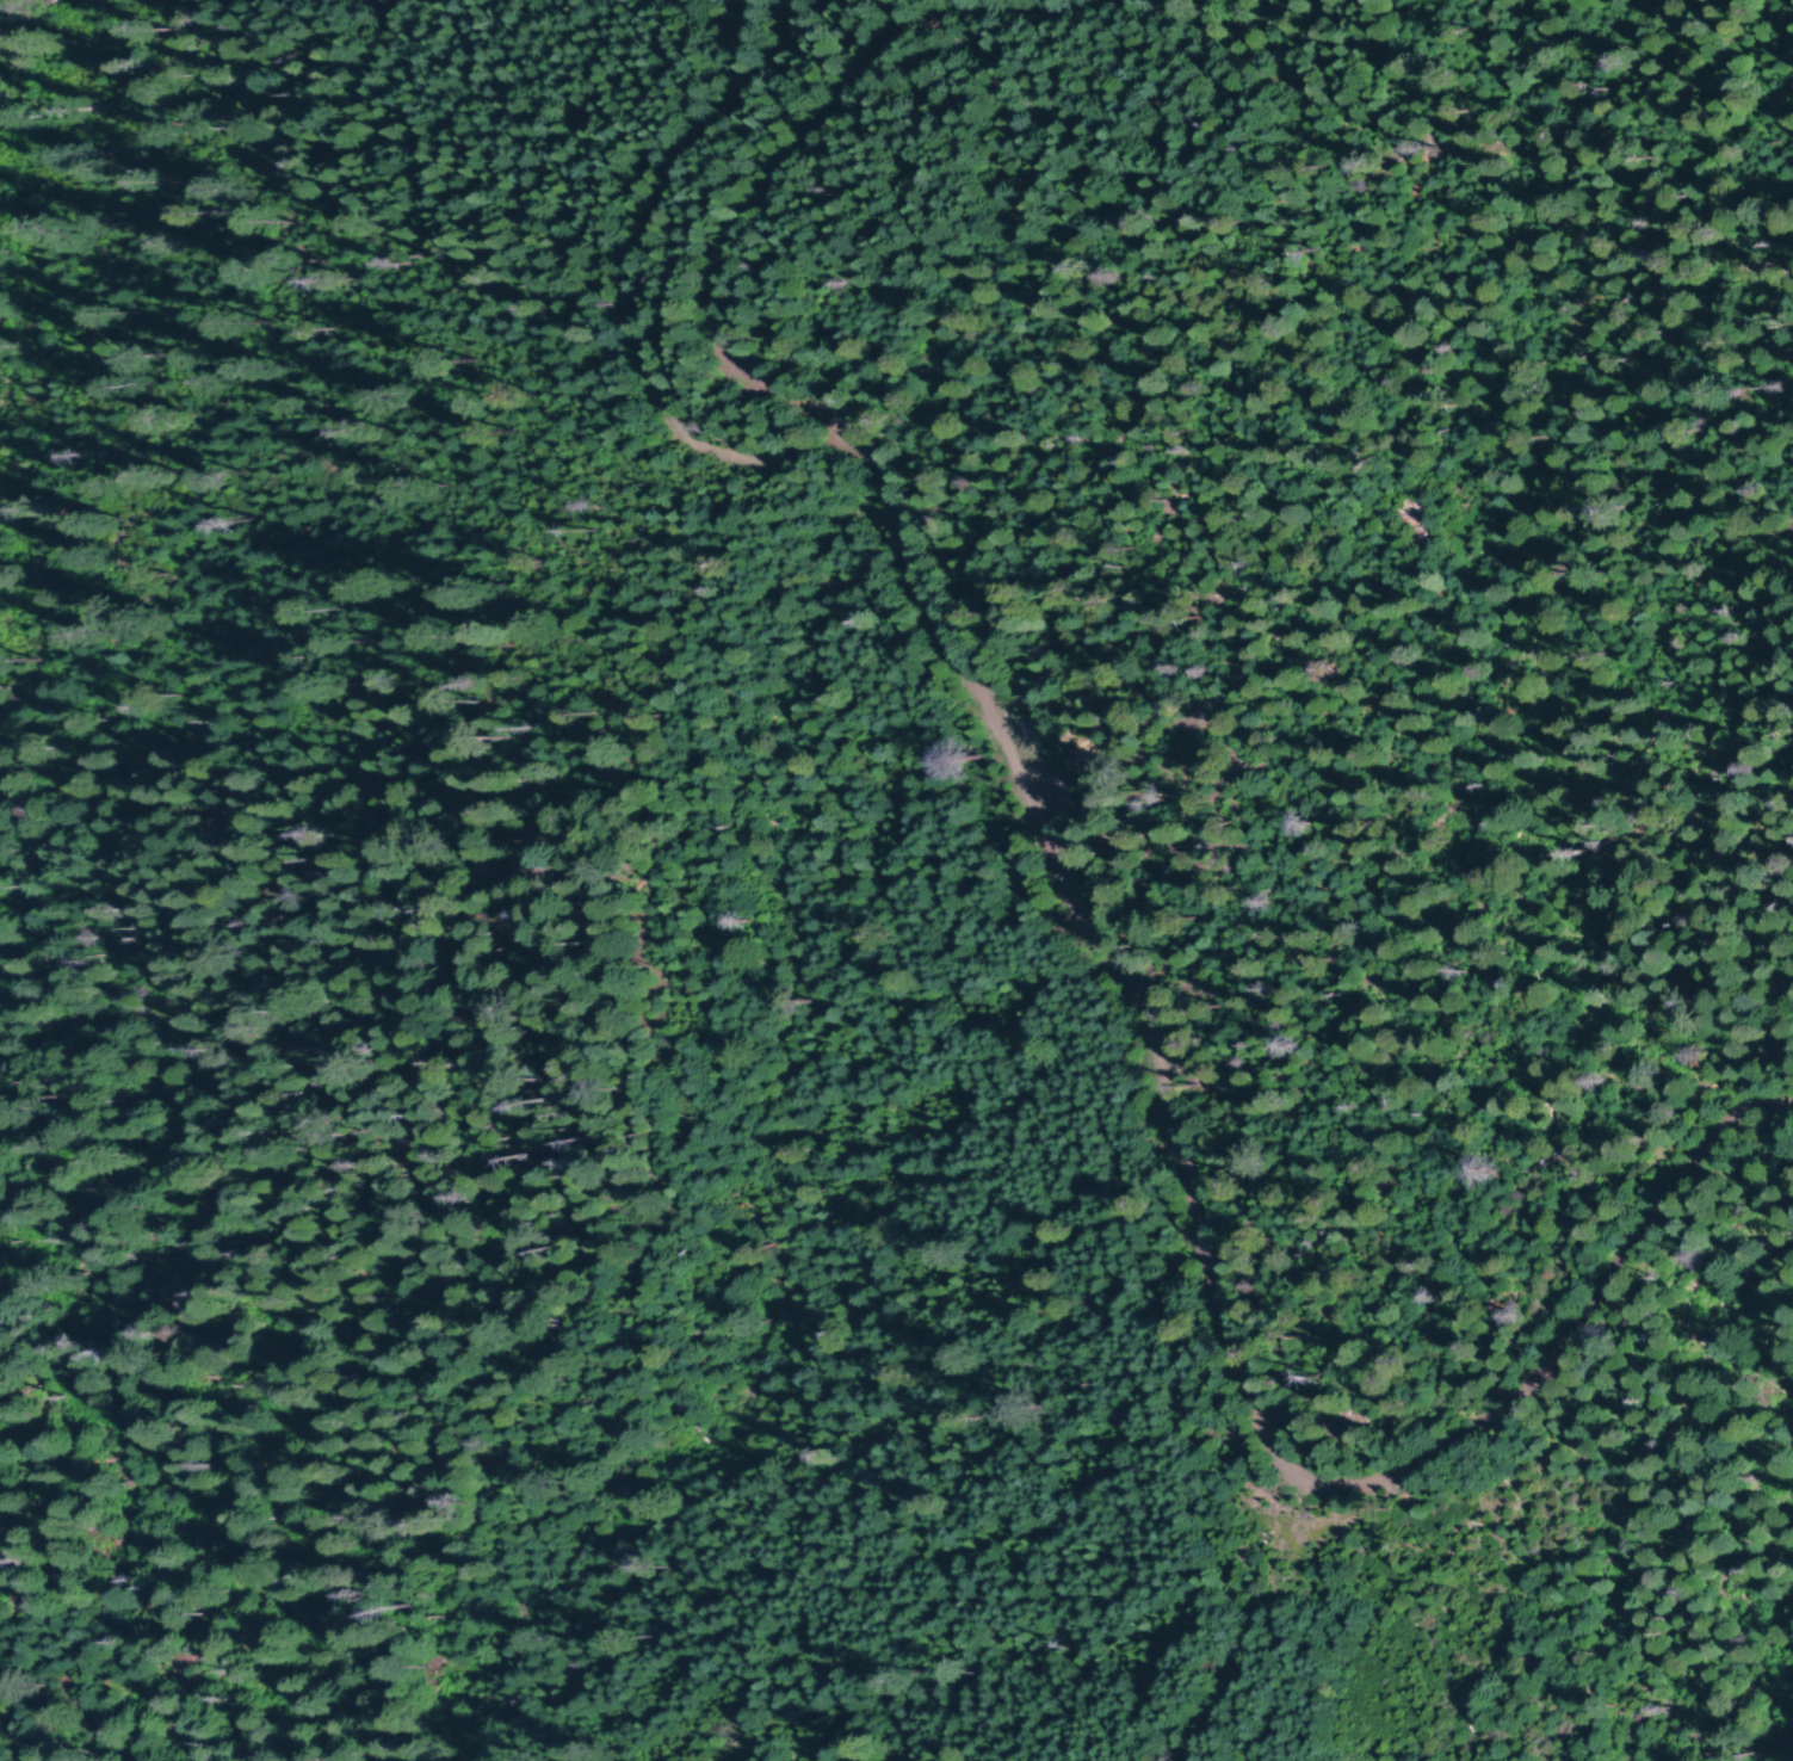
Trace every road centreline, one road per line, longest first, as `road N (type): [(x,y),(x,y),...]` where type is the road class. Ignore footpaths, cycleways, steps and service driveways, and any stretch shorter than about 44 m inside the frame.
road 1 (track): [(1792,1104),(1745,1106),(1721,1124),(1541,1368),(1469,1429),(1408,1464),(1350,1478),(1310,1476),(1281,1446),(1251,1385),(1156,1106),(947,634),(834,425),(755,370),(735,344),(725,311),(729,271),(759,203),(853,91),(920,32),(959,14),(1069,0)]
road 2 (track): [(854,457),(729,452),(698,441),(659,398),(635,315),(631,282),(642,234),(678,168),(778,41),(789,0)]

